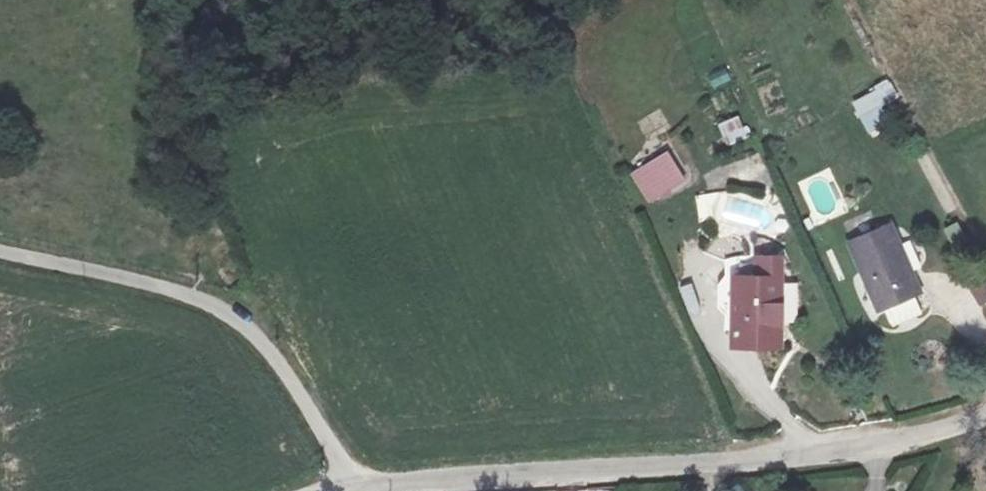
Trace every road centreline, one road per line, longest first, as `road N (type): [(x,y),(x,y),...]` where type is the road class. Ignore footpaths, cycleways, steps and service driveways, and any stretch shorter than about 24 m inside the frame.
road 1 (unclassified): [(985,421),(909,443),(795,459),(357,487)]
road 2 (unclassified): [(357,487),(228,311),(0,253)]

